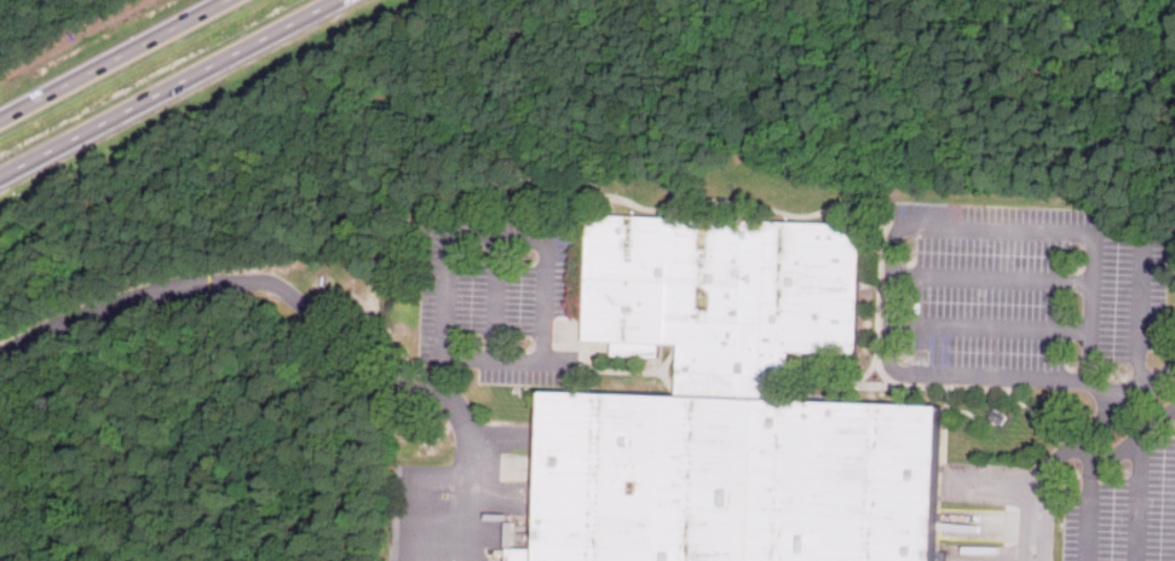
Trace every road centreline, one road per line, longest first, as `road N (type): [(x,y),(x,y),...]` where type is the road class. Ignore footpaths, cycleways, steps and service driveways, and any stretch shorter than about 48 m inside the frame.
road 1 (motorway): [(0,177),(339,0)]
road 2 (residential): [(0,359),(163,276),(240,276),(299,303)]
road 3 (motorway): [(228,0),(0,120)]

